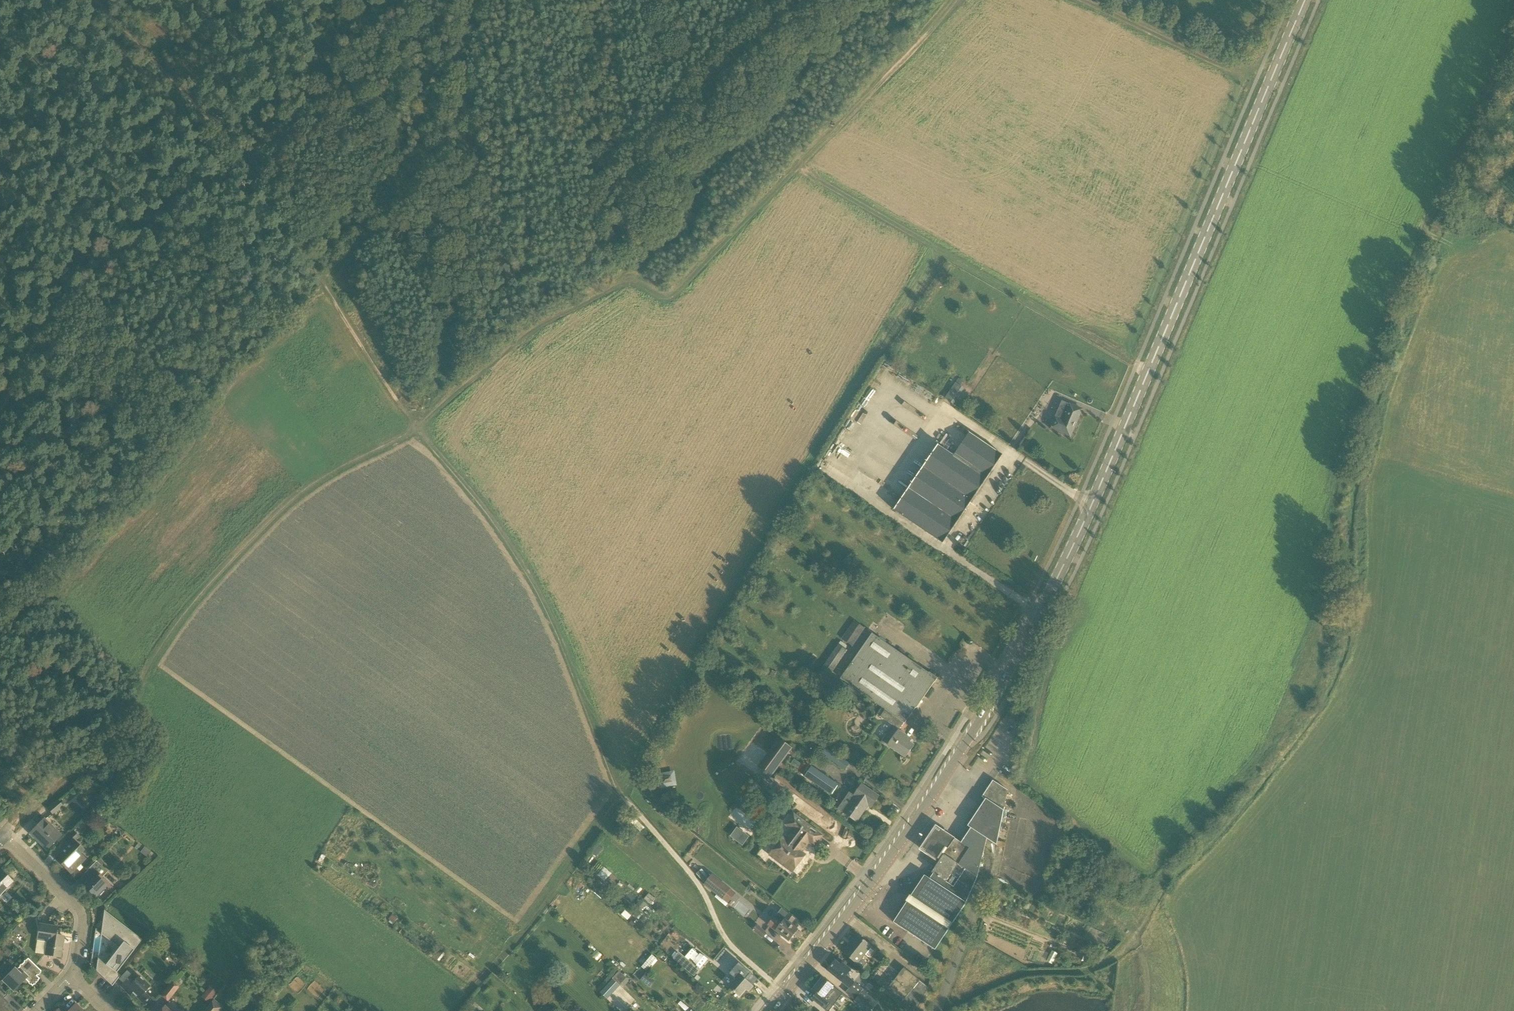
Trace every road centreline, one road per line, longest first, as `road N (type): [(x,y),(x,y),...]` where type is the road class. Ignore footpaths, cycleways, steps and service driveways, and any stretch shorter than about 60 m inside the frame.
road 1 (secondary): [(768,1010),(910,829),(1061,587),(1308,0)]
road 2 (track): [(3,834),(103,735),(178,621),(275,515),(319,480),(417,430)]
road 3 (track): [(627,792),(534,589),(417,430)]
road 4 (track): [(0,418),(20,399),(64,315),(231,156)]
road 5 (track): [(452,1010),(627,792)]
road 6 (track): [(778,986),(731,945),(704,889),(627,792)]
road 7 (residential): [(72,977),(79,910),(0,838)]

